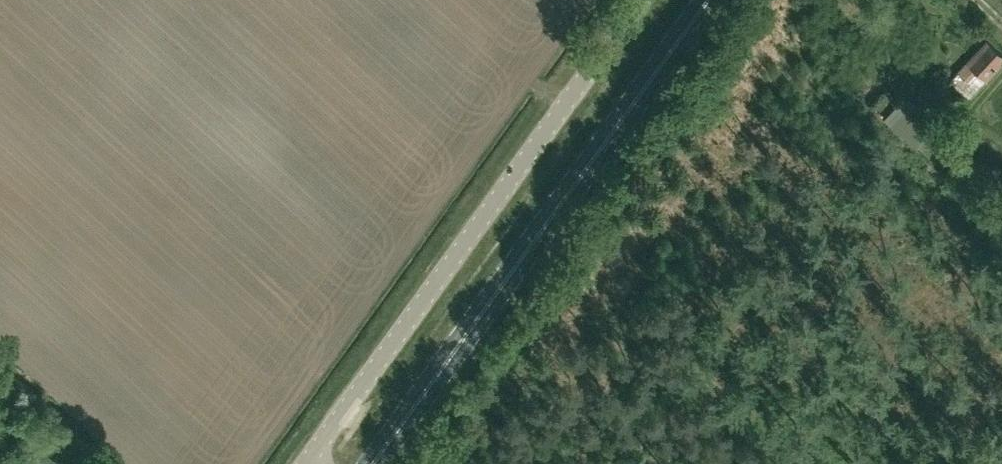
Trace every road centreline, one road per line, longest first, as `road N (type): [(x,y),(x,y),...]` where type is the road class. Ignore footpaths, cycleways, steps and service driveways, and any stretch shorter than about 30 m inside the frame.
road 1 (primary): [(380,463),(712,0)]
road 2 (unclassified): [(320,449),(636,0)]

